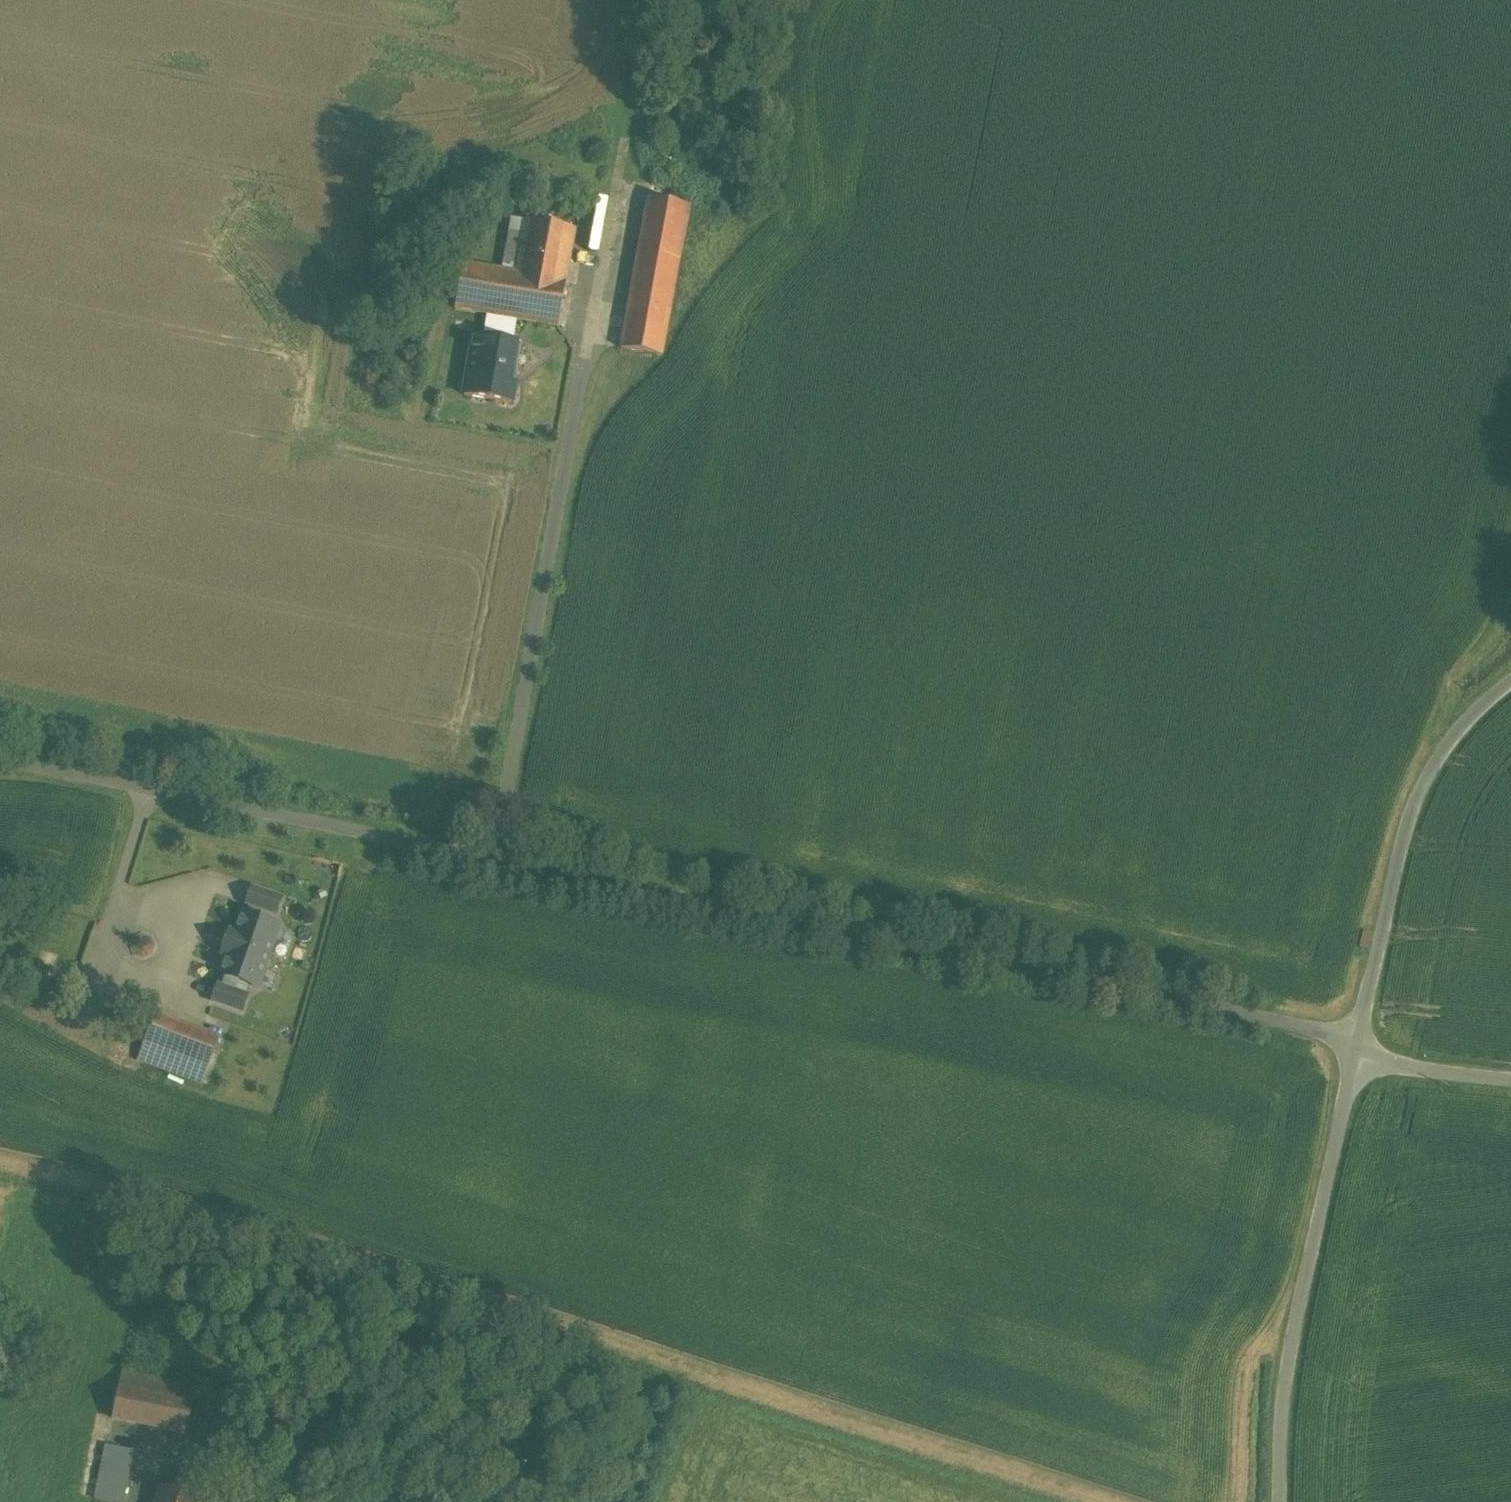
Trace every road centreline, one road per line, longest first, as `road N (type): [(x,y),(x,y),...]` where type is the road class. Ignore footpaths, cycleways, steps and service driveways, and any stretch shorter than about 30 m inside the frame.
road 1 (unclassified): [(1357,1048),(1313,1029),(1102,981),(0,757)]
road 2 (unclassified): [(1279,1501),(1292,1331),(1357,1048)]
road 3 (unclassified): [(1510,680),(1426,776),(1399,852),(1357,1048)]
road 4 (unclassified): [(1357,1048),(1401,1063),(1510,1077)]

